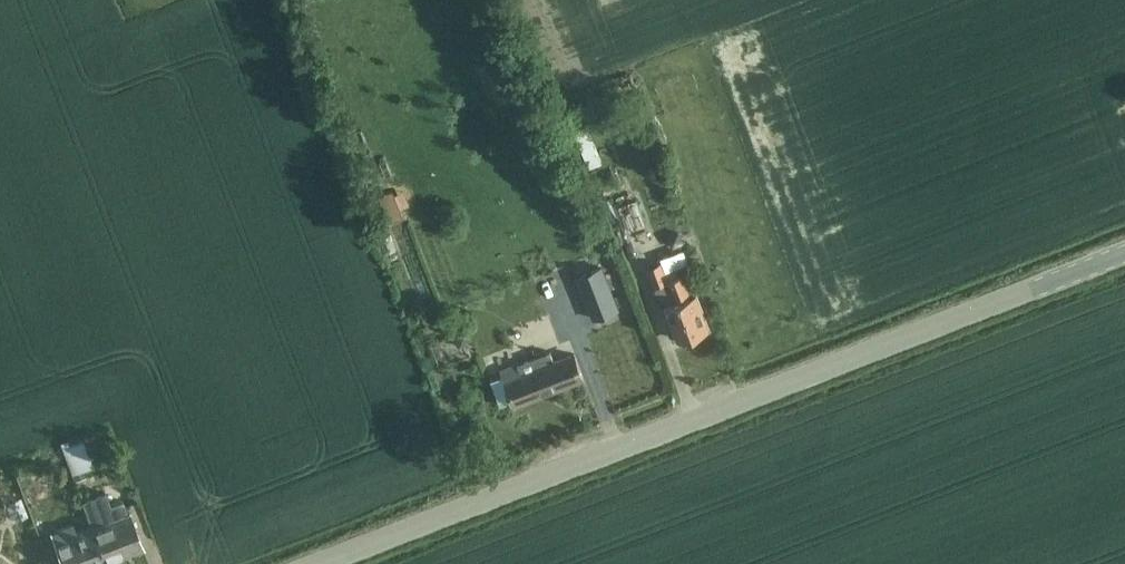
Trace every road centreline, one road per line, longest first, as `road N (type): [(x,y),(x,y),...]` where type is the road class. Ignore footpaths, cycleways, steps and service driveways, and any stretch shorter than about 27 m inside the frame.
road 1 (unclassified): [(1124,249),(304,563)]

